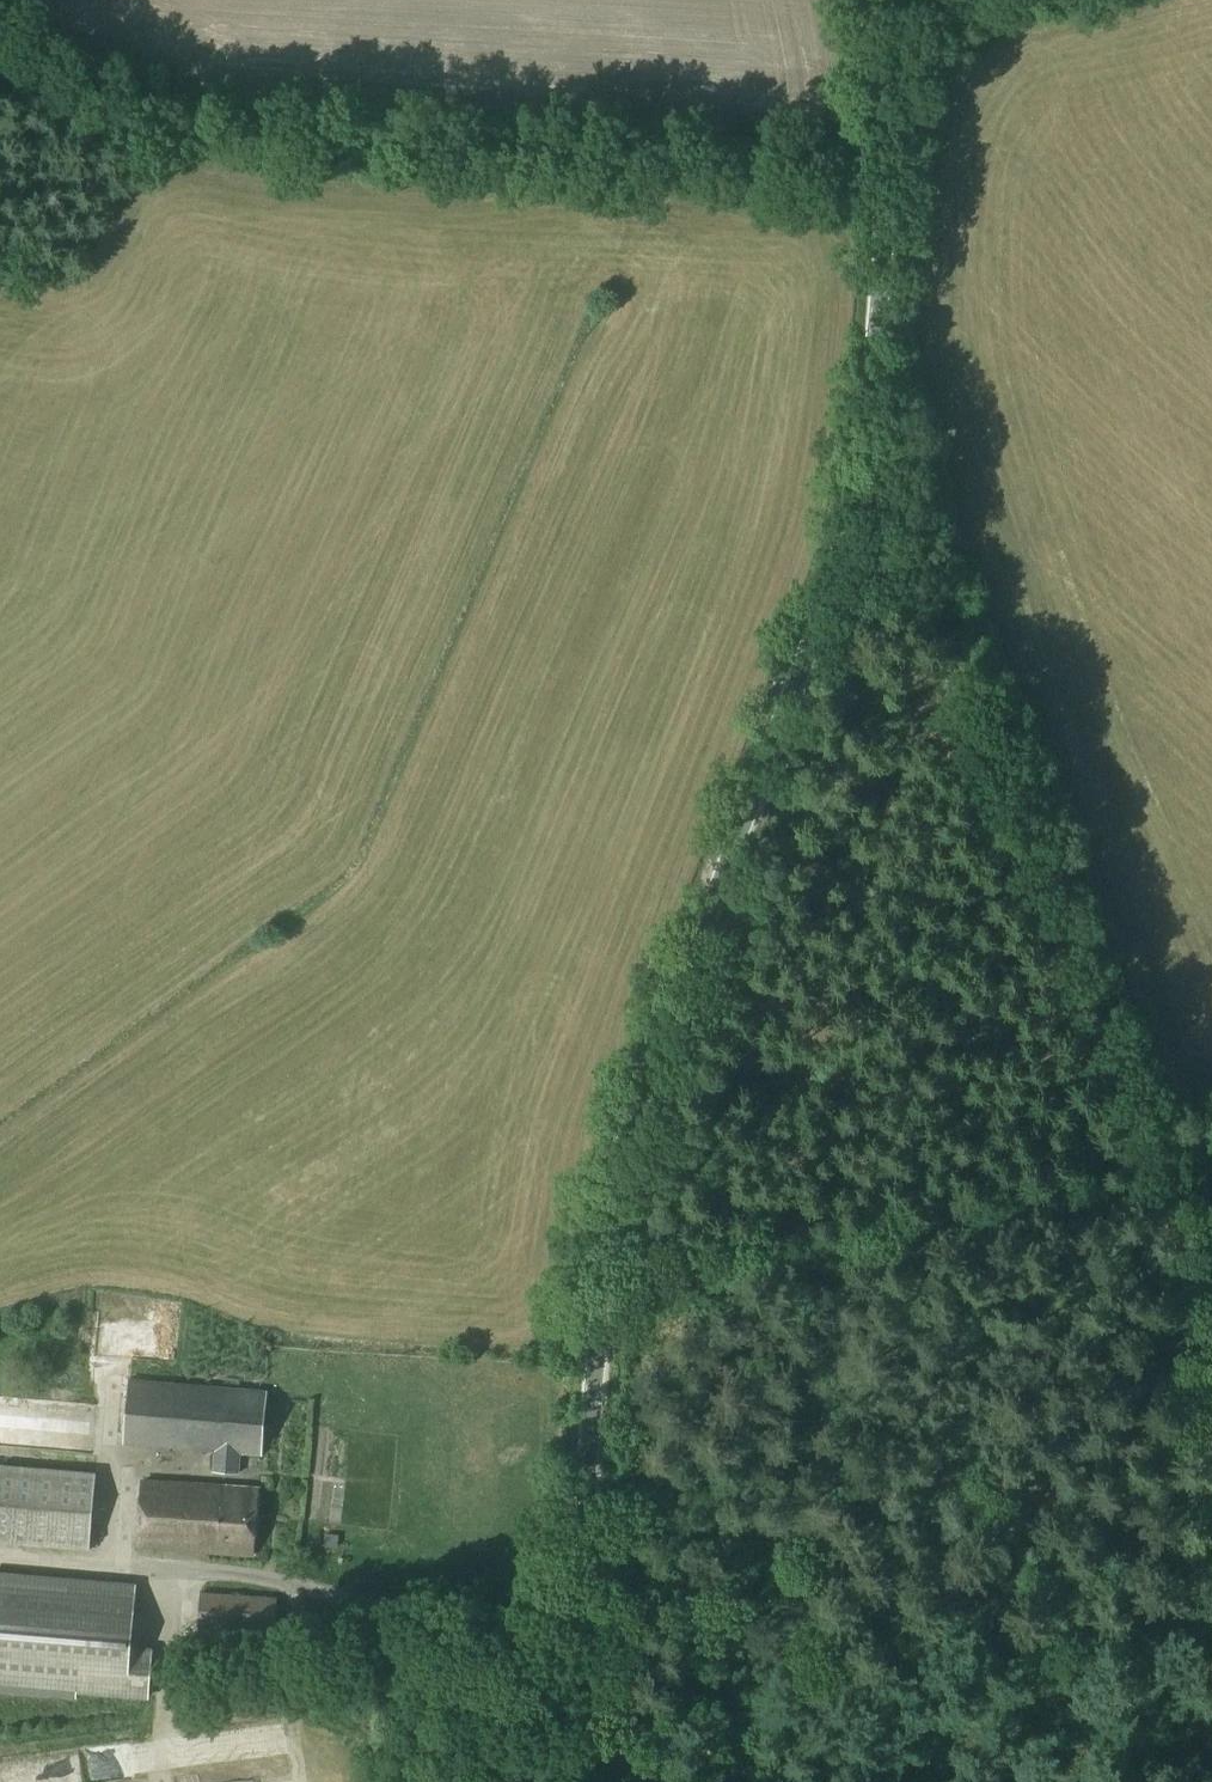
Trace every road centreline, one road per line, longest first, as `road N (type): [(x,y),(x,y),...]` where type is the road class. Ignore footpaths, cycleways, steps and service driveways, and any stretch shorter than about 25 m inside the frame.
road 1 (tertiary): [(663,1781),(631,1728),(596,1637),(582,1533),(605,1285),(638,1132),(852,526),(872,380),(887,142),(878,29),(866,0)]
road 2 (track): [(0,1557),(286,1584),(611,1676)]
road 3 (track): [(605,1285),(1142,1178)]

